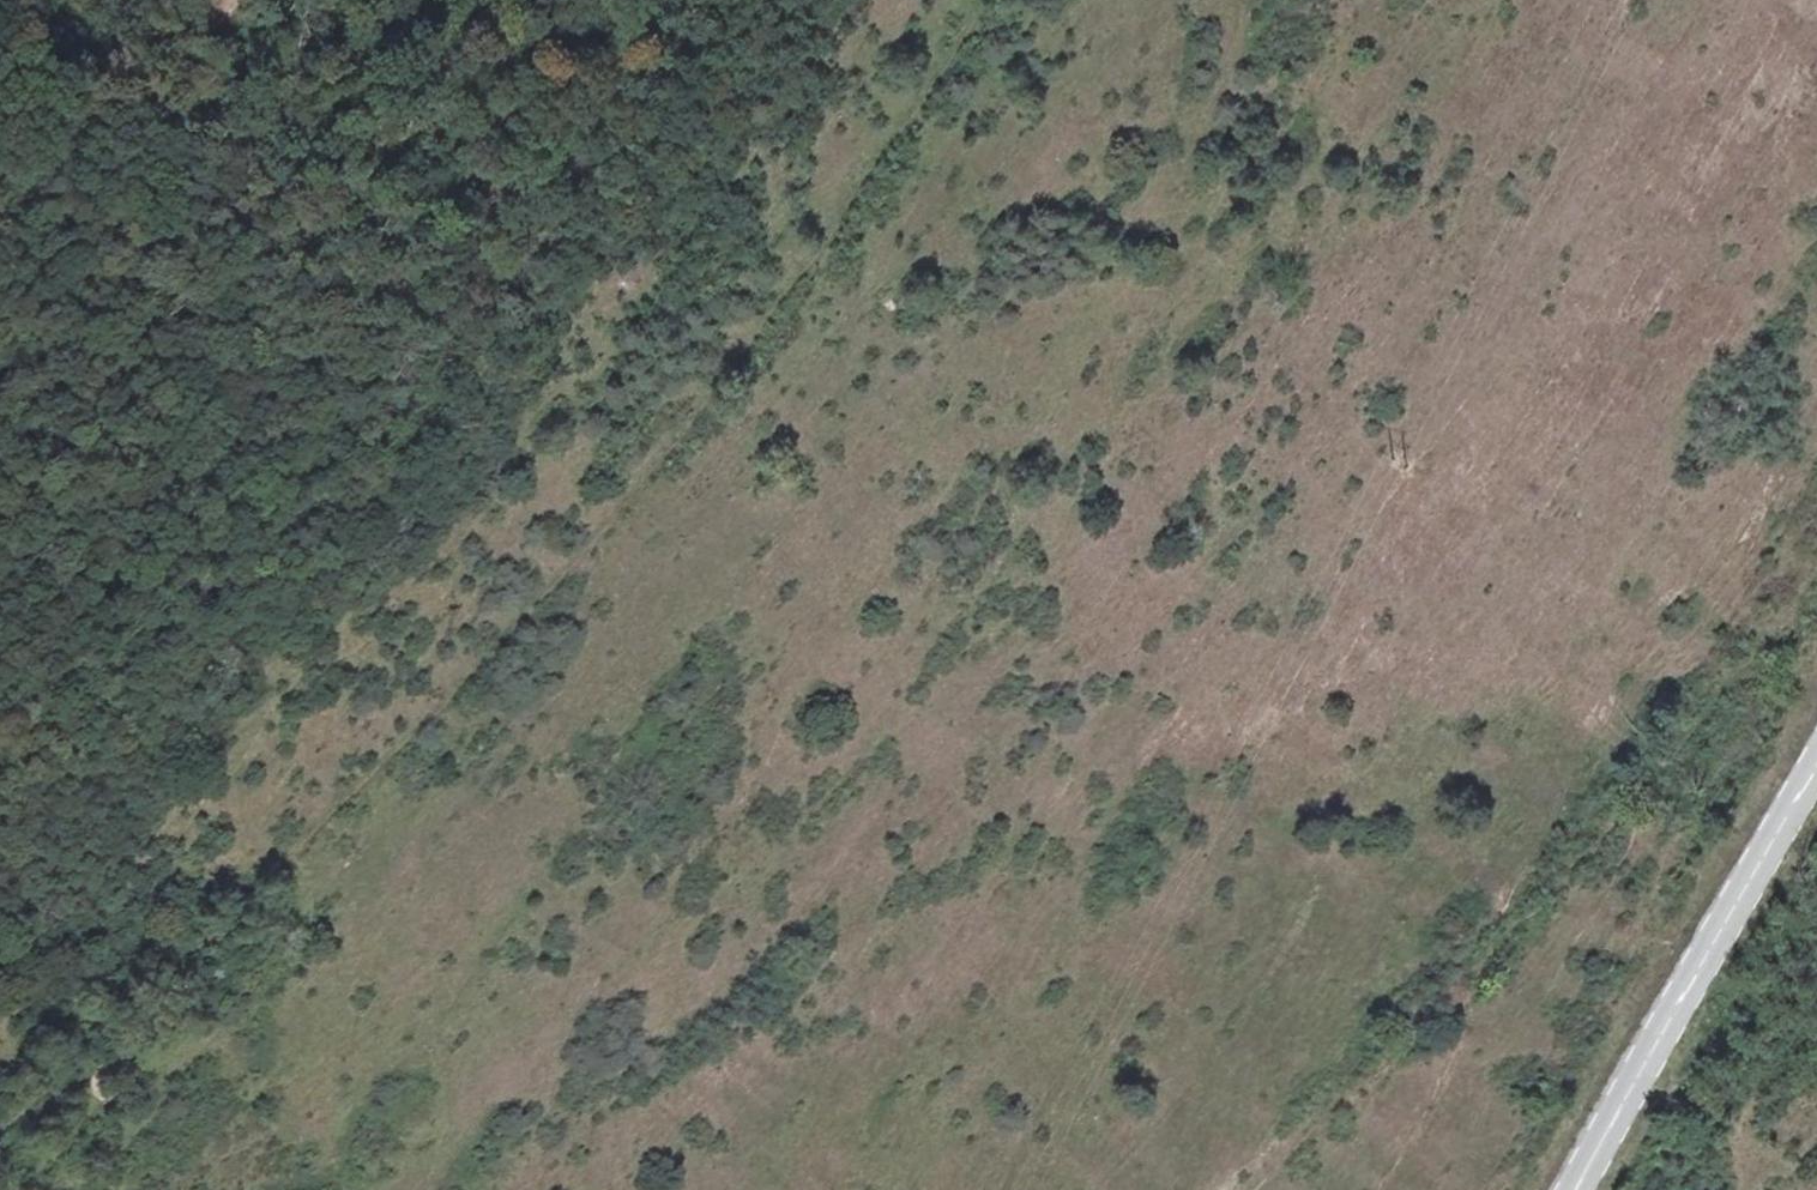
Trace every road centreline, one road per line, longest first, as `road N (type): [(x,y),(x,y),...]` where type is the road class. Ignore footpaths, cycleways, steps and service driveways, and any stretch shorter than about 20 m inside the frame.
road 1 (secondary): [(1816,765),(1577,1189)]
road 2 (track): [(233,0),(0,202)]

